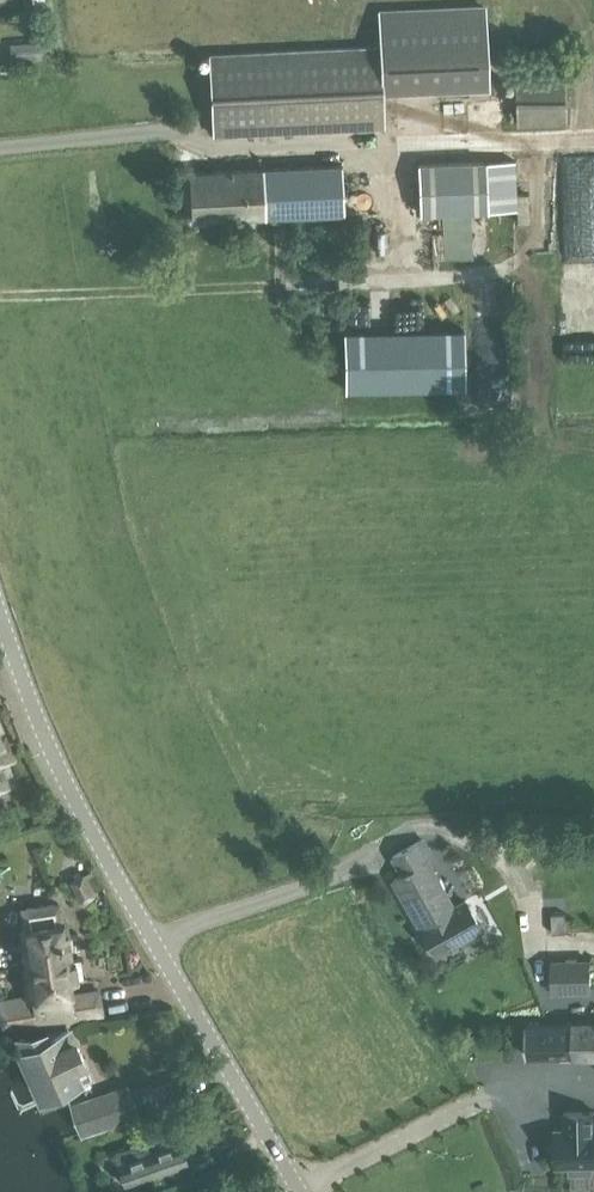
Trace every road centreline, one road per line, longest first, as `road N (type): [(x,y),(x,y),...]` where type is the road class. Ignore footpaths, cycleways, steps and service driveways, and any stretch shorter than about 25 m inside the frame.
road 1 (track): [(0,297),(540,271),(546,464)]
road 2 (tertiary): [(299,1191),(74,796),(0,610)]
road 3 (track): [(593,142),(205,155)]

